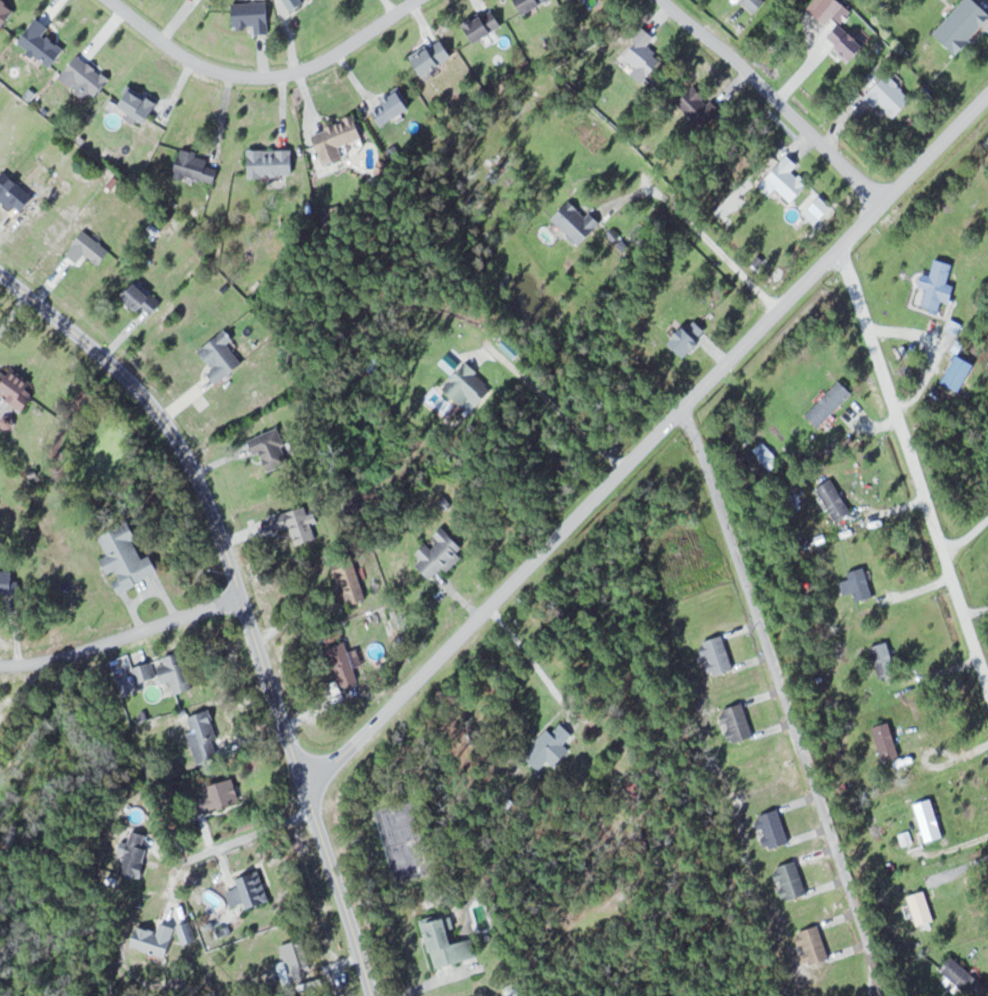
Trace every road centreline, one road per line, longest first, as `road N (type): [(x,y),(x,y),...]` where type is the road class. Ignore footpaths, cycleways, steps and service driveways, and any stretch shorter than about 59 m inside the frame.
road 1 (residential): [(307,792),(987,92)]
road 2 (residential): [(370,995),(196,472),(141,392),(0,272)]
road 3 (residential): [(686,403),(877,965),(880,995)]
road 4 (residential): [(987,692),(840,245)]
road 5 (residential): [(421,0),(314,66),(282,76),(208,69),(156,42),(104,0)]
road 6 (residential): [(663,0),(882,201)]
road 7 (residential): [(0,664),(70,656),(239,597)]

